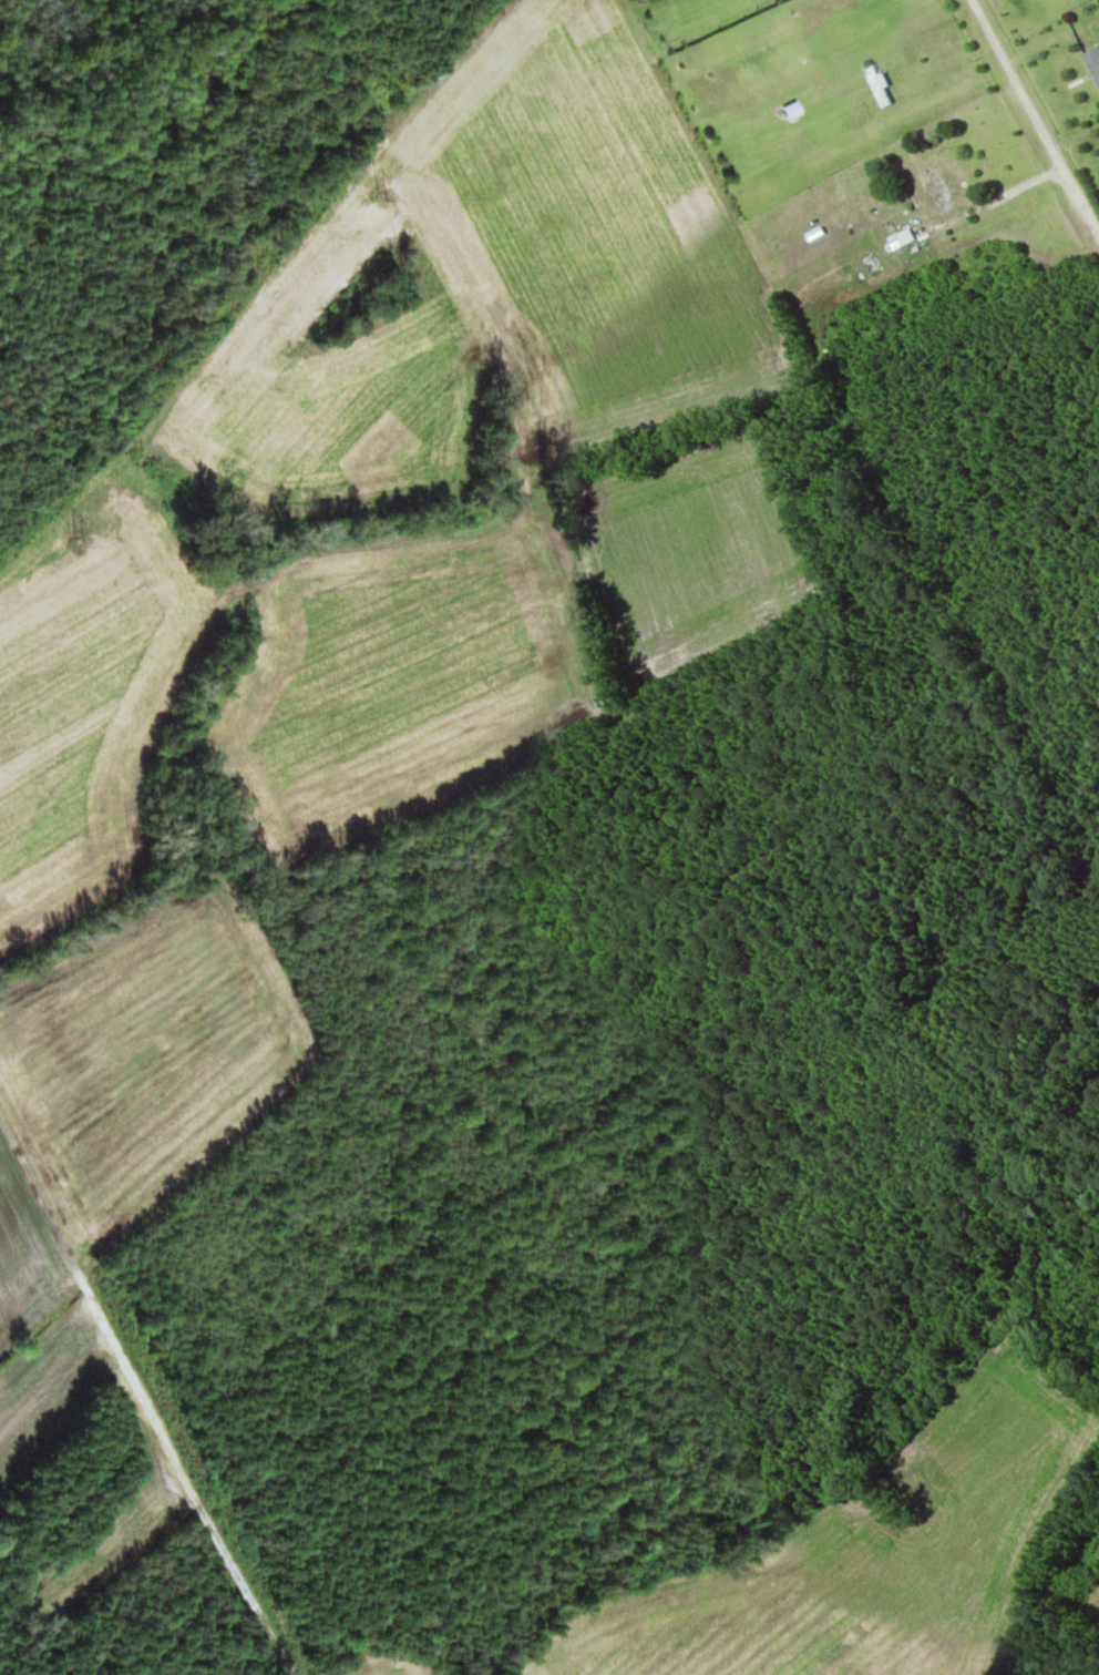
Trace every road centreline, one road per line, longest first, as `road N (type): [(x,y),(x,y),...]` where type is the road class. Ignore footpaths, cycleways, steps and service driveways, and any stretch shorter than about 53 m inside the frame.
road 1 (residential): [(968,0),(1098,244)]

